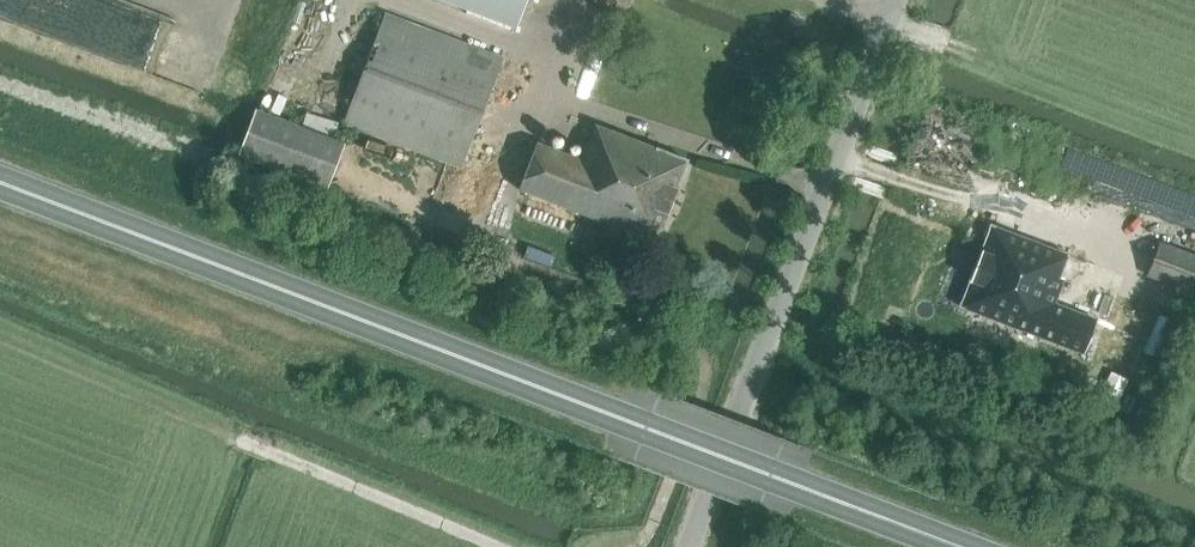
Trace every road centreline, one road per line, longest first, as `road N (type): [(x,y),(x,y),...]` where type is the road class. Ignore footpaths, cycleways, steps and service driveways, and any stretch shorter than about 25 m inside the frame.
road 1 (trunk): [(961,546),(0,182)]
road 2 (unclassified): [(895,0),(688,546)]

